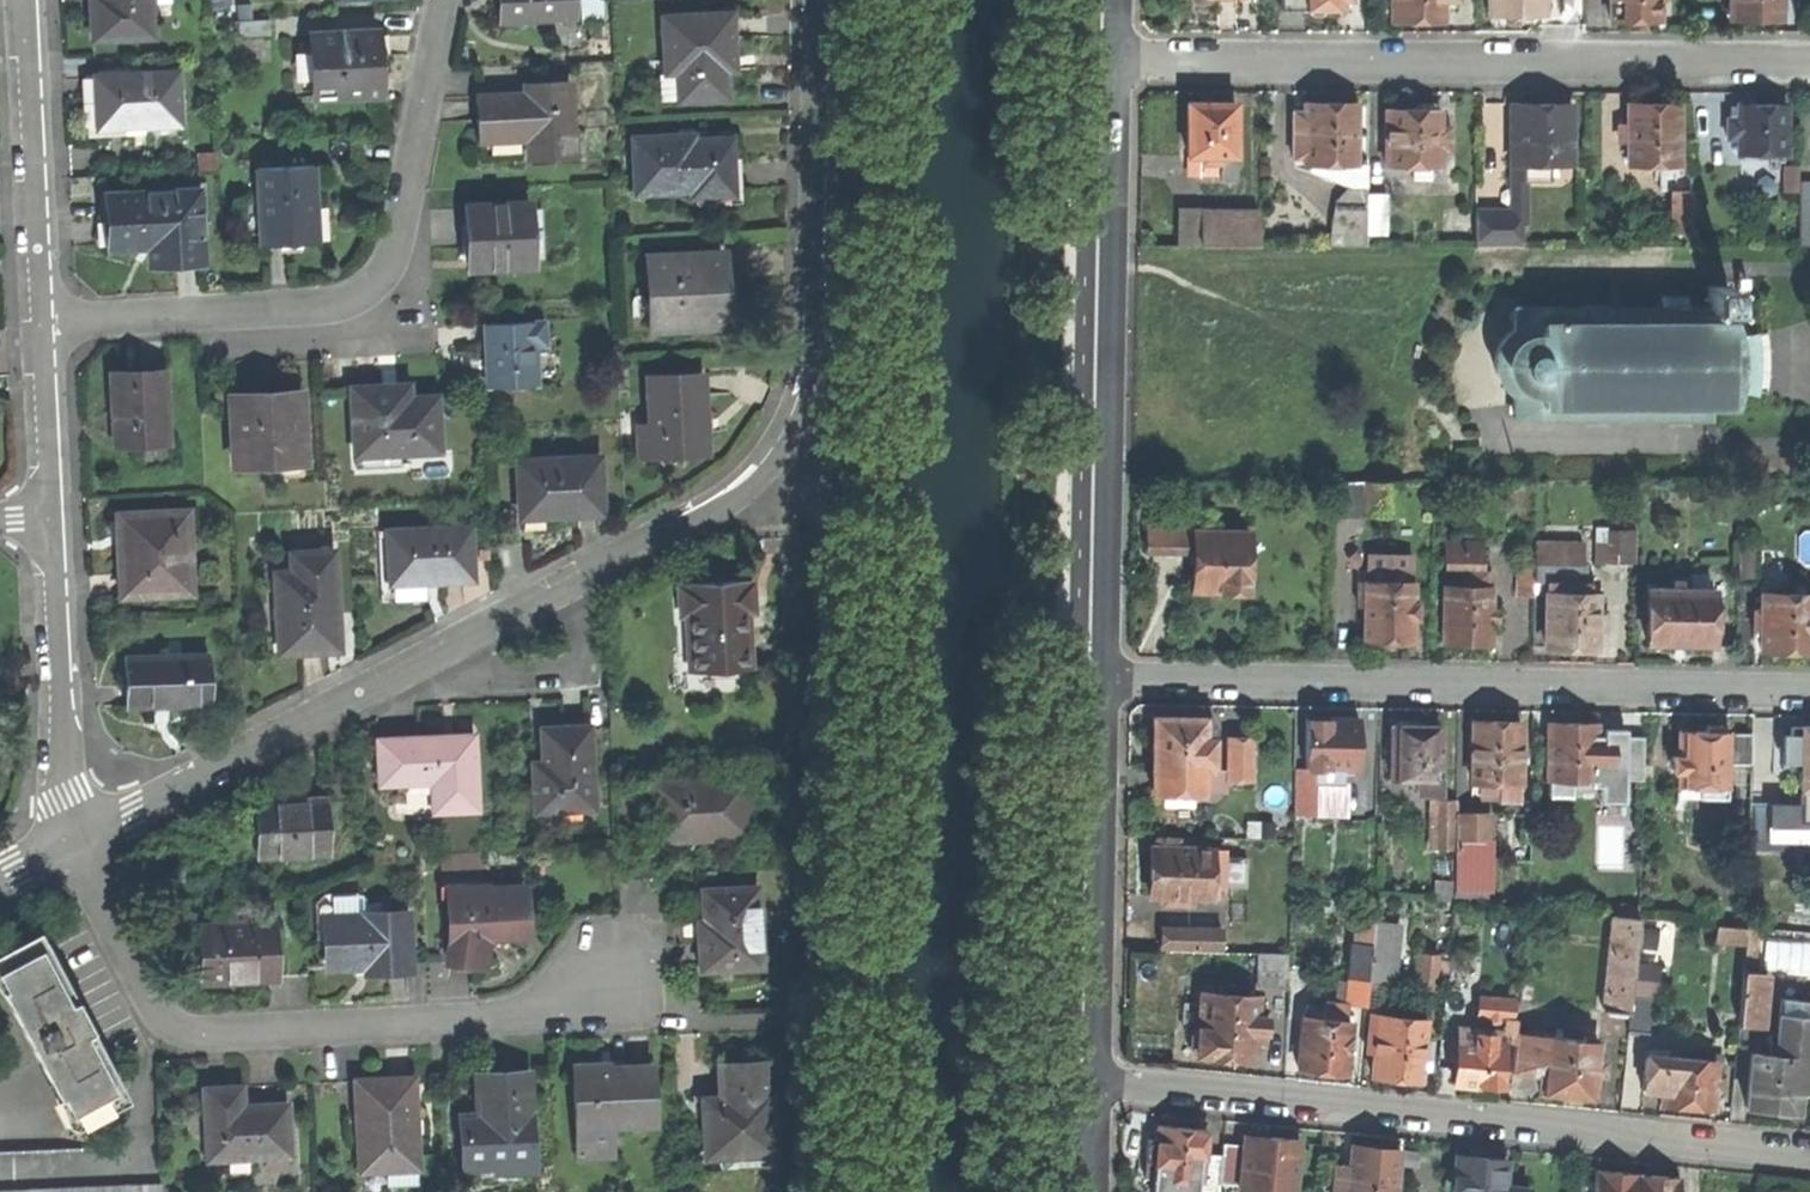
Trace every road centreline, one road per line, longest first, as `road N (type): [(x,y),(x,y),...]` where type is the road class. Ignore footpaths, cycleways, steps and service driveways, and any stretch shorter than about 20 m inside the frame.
road 1 (residential): [(1086,1082),(1809,1156)]
road 2 (residential): [(1809,689),(1096,680)]
road 3 (residential): [(581,581),(730,503),(785,456),(803,422),(816,346),(822,0)]
road 4 (residential): [(1809,62),(1110,61)]
road 5 (residential): [(74,837),(165,1019),(188,1033),(541,1014),(594,1004),(606,983)]
road 6 (residential): [(41,321),(320,306),(365,290),(392,256),(443,0)]
road 7 (residential): [(1096,680),(1110,61)]
road 8 (residential): [(1086,1082),(1096,680)]
road 9 (residential): [(74,837),(398,672)]
road 10 (residential): [(27,0),(41,321)]
road 11 (residential): [(50,517),(74,837)]
road 12 (residential): [(398,672),(454,678),(586,671),(581,581)]
road 13 (residential): [(398,672),(581,581)]
road 14 (residential): [(41,321),(50,517)]

